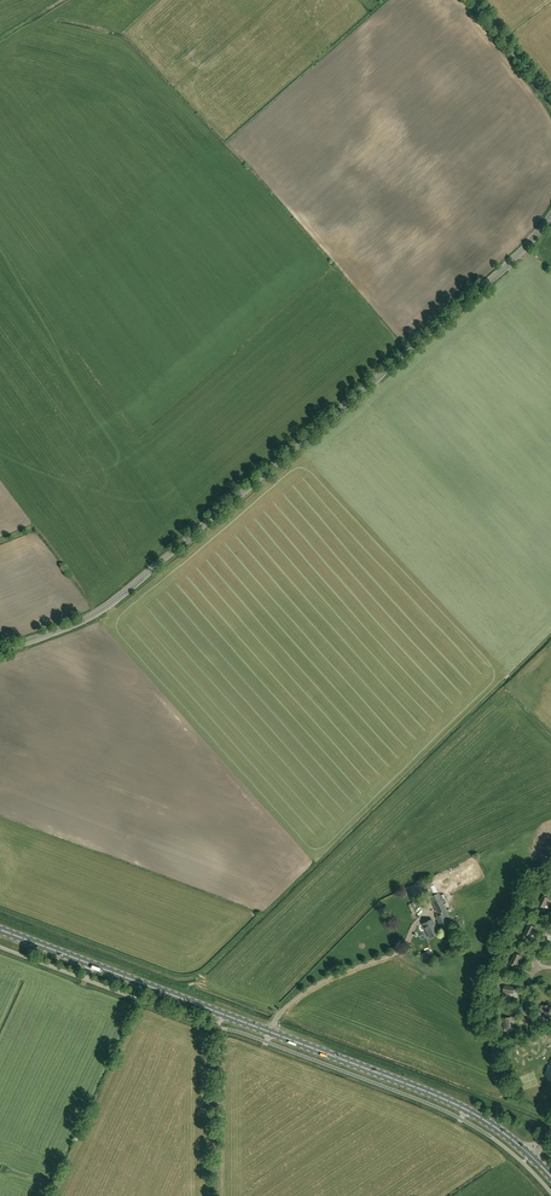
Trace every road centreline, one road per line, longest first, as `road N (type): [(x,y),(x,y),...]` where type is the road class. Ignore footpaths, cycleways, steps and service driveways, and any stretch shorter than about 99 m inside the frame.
road 1 (tertiary): [(0,651),(82,620),(126,592),(500,273),(550,217)]
road 2 (primary): [(550,1177),(502,1132),(450,1102),(0,929)]
road 3 (tertiary): [(550,100),(474,0)]

